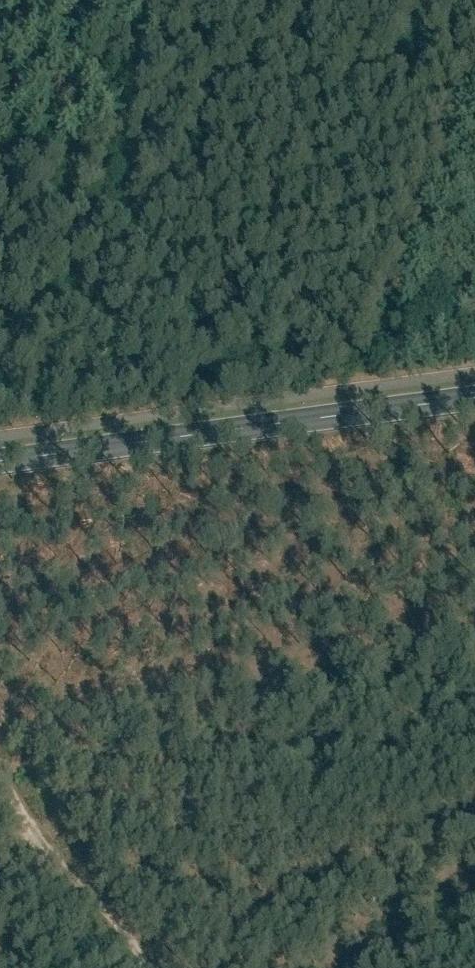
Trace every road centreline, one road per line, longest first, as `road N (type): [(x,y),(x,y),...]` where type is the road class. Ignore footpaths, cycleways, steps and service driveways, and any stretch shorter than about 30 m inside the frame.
road 1 (tertiary): [(474,398),(0,456)]
road 2 (track): [(144,967),(0,774)]

